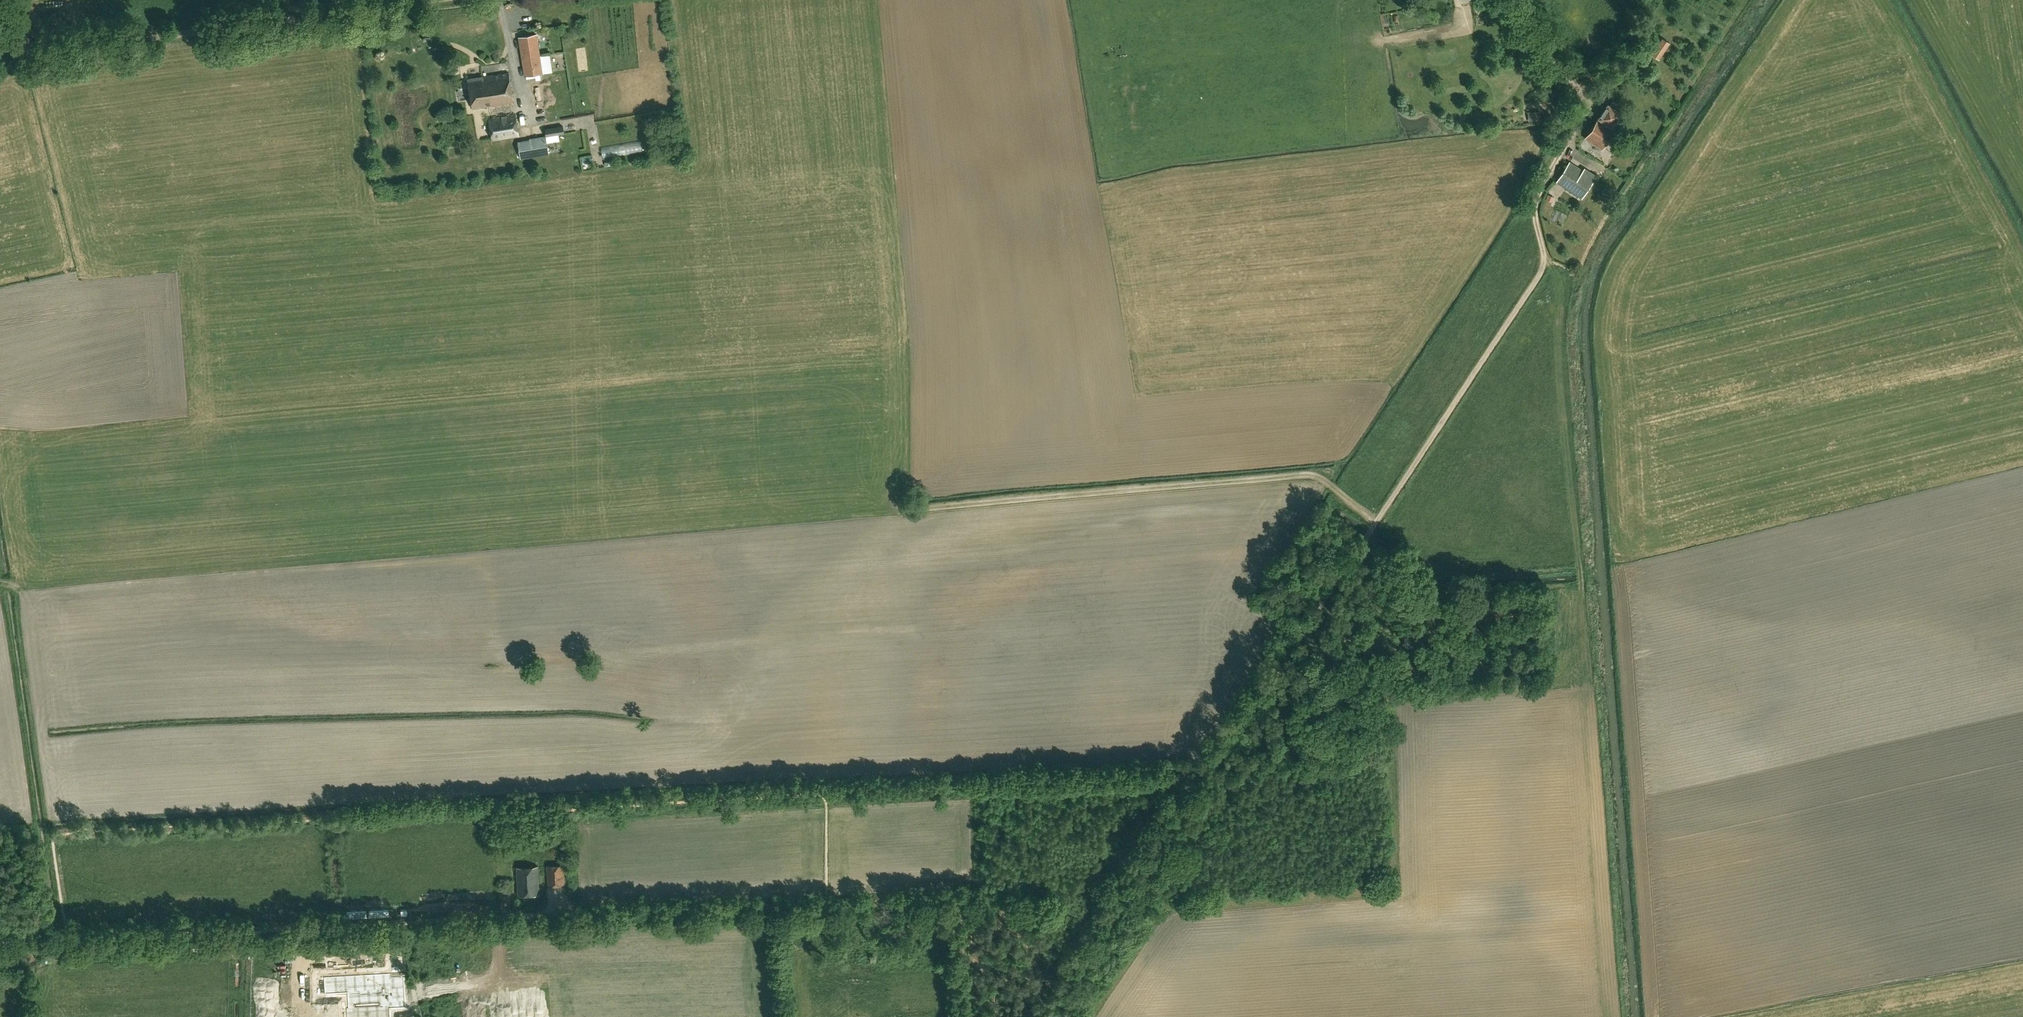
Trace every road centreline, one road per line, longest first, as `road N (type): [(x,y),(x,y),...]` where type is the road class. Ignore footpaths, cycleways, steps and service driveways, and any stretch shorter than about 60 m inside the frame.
road 1 (unclassified): [(436,0),(5,59),(0,50)]
road 2 (unclassified): [(1542,186),(1588,101),(1502,0)]

